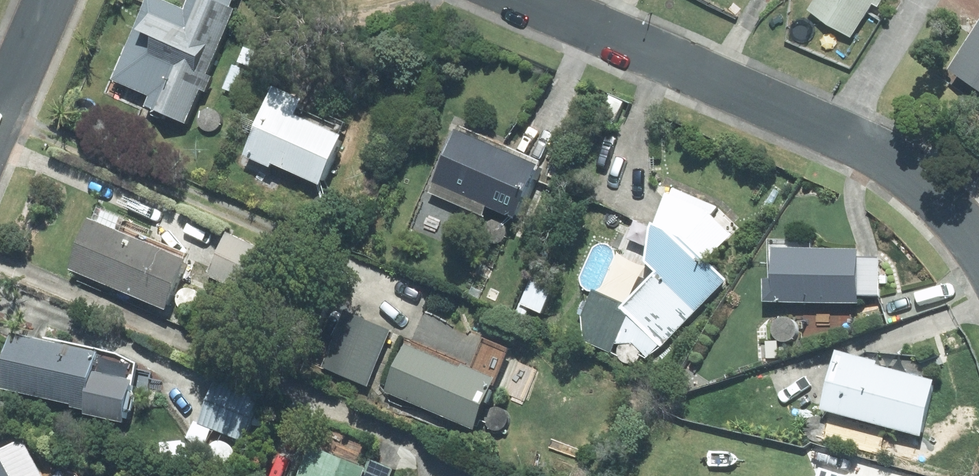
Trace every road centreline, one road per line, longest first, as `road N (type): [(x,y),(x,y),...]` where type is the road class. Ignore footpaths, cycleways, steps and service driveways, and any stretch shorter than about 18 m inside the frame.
road 1 (residential): [(847,133),(544,0)]
road 2 (residential): [(978,250),(901,164),(847,133)]
road 3 (residential): [(926,0),(847,133)]
road 4 (residential): [(0,121),(53,0)]

